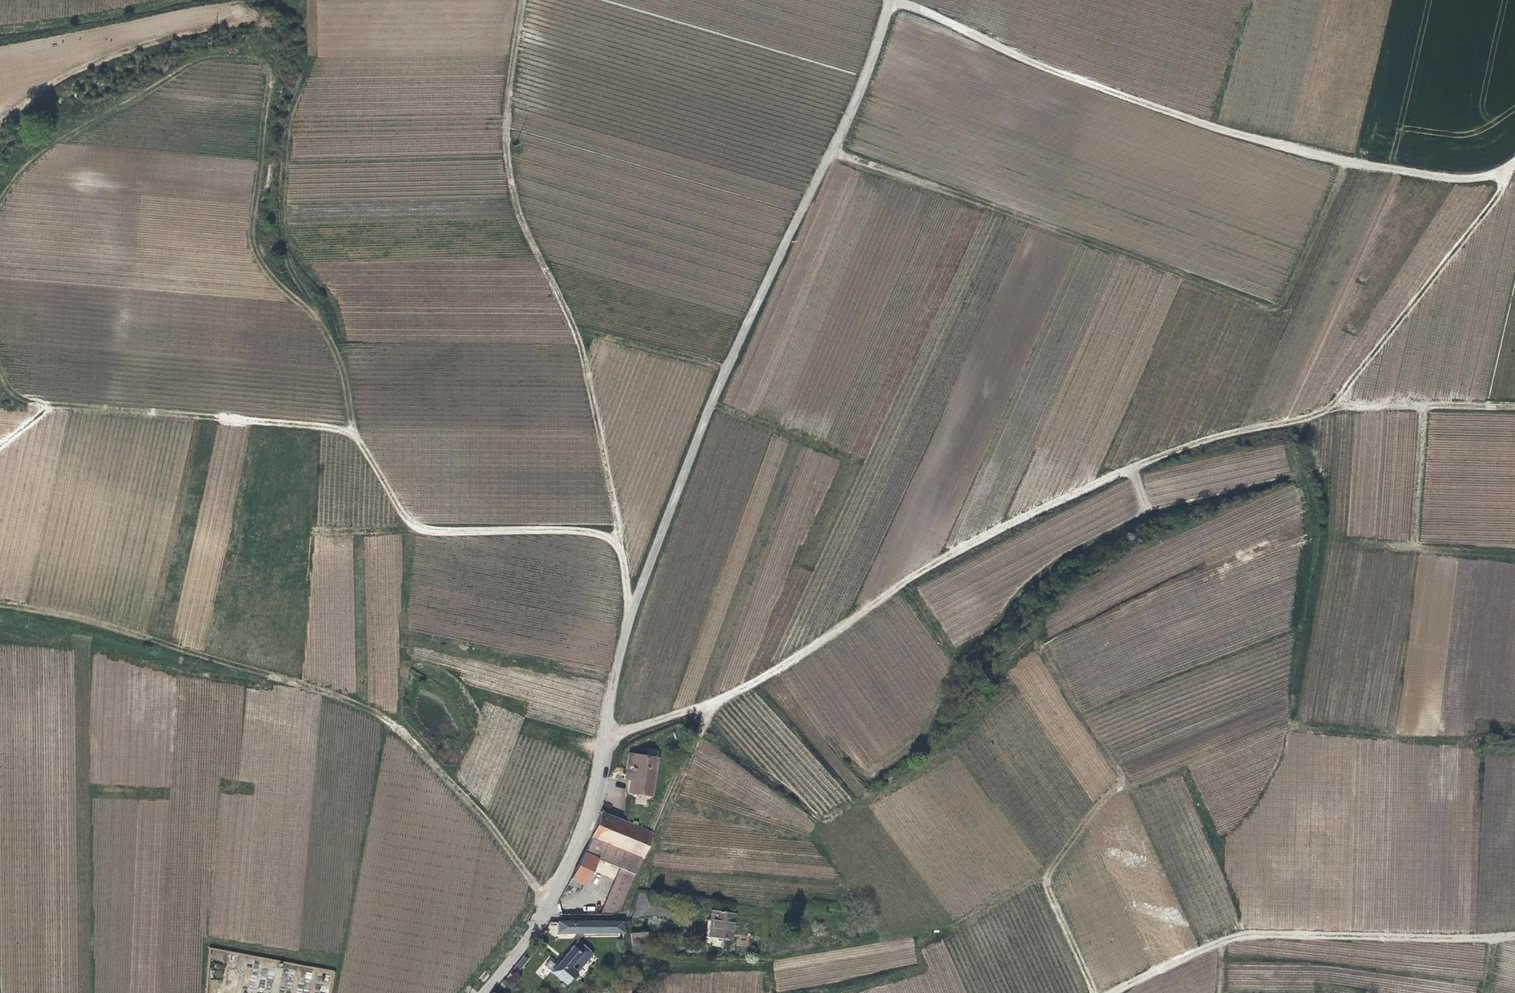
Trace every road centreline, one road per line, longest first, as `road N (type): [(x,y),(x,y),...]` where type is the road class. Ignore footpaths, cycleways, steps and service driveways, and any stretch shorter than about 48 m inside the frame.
road 1 (track): [(887,0),(623,622),(599,741),(773,670),(952,545),(1126,467),(1321,409),(1514,409)]
road 2 (track): [(623,622),(621,555),(588,529),(419,530),(350,431),(44,404),(0,442)]
road 3 (track): [(0,204),(18,174),(188,62),(256,63),(248,240),(271,285),(312,317),(344,370),(350,431)]
road 4 (track): [(542,898),(467,796),(390,720),(111,627),(0,603)]
road 5 (track): [(1514,157),(1475,176),(1340,162),(1202,122),(908,0)]
road 6 (track): [(621,555),(583,349),(509,204),(506,55),(518,0)]
road 7 (track): [(1095,992),(1045,874),(1124,781),(1036,643)]
road 8 (track): [(1113,992),(1242,934),(1514,935)]
road 9 (residential): [(599,741),(582,813),(542,898),(476,992)]
road 10 (track): [(311,427),(304,687)]
road 11 (track): [(390,720),(419,530)]

